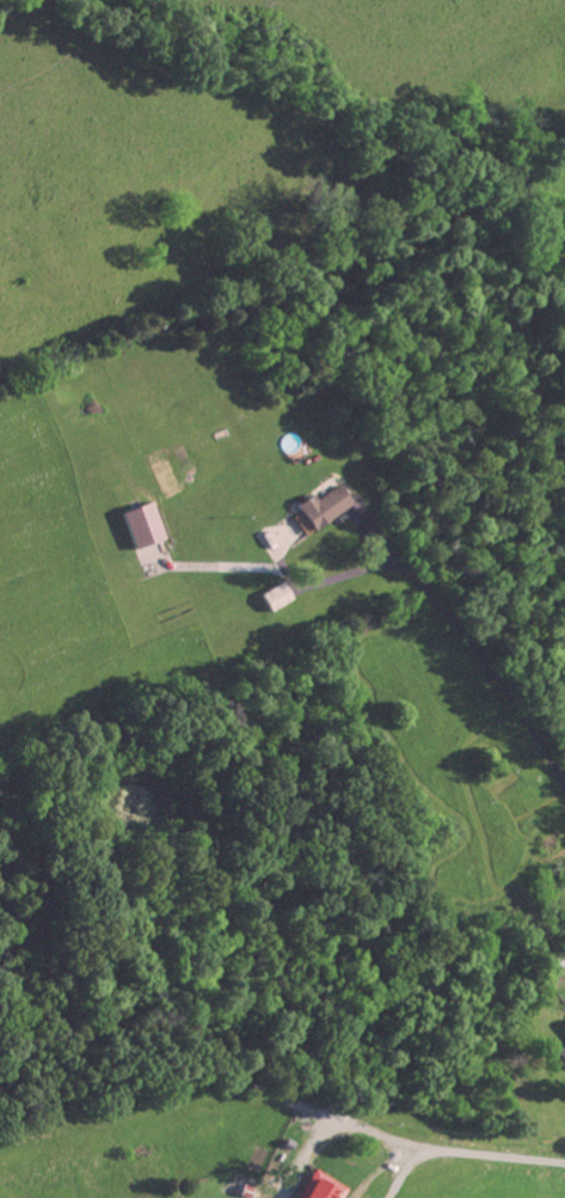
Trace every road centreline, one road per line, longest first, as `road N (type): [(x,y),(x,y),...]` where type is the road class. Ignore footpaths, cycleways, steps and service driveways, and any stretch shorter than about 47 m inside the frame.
road 1 (residential): [(564,784),(479,652),(385,554)]

